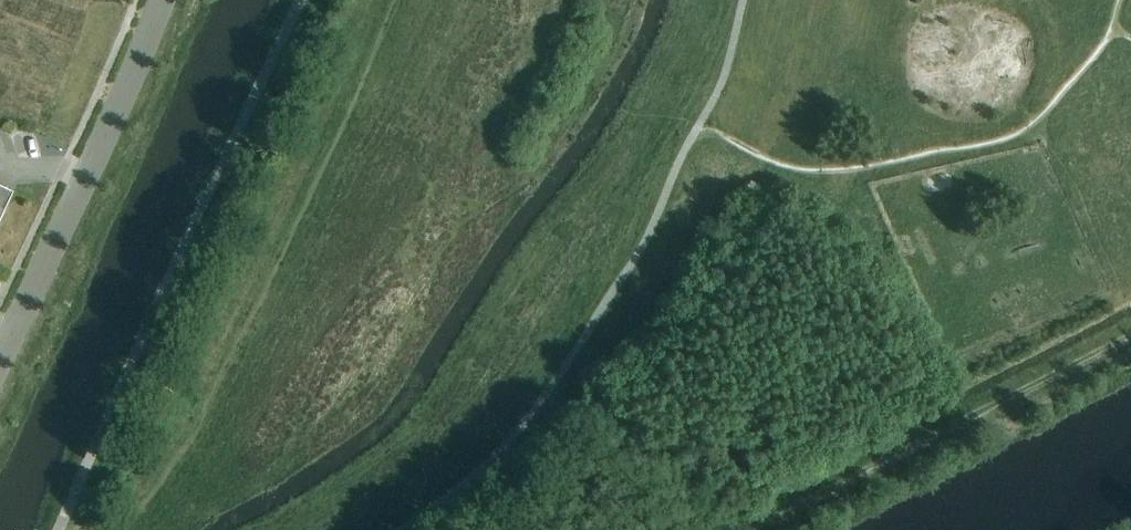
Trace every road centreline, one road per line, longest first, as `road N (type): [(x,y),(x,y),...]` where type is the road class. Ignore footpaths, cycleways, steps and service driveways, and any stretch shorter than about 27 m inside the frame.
road 1 (track): [(1130,338),(750,529)]
road 2 (residential): [(0,361),(160,0)]

